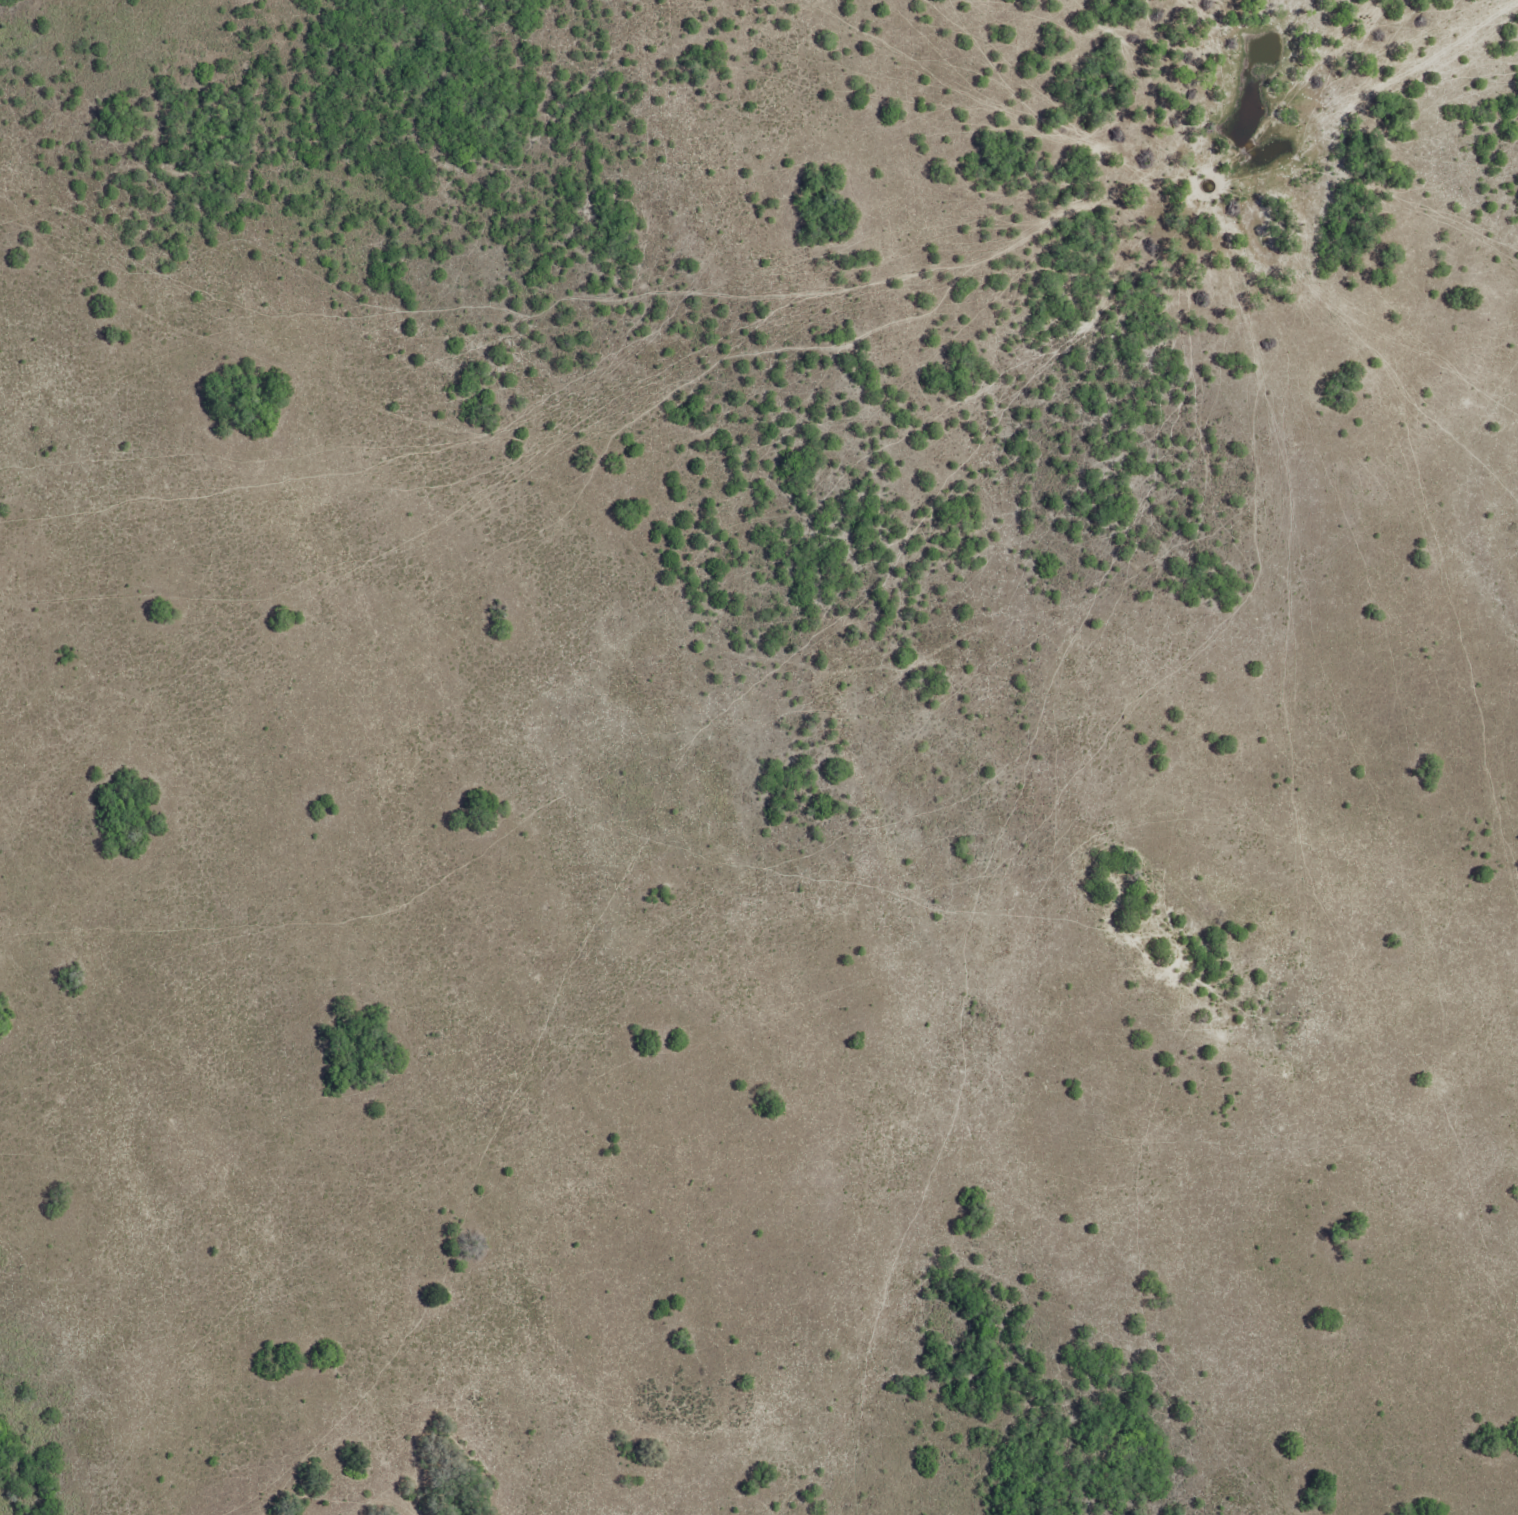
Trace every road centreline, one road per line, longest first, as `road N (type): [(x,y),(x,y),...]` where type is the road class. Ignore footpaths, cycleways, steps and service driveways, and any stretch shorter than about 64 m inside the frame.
road 1 (residential): [(1342,142),(1461,65),(1517,2)]

